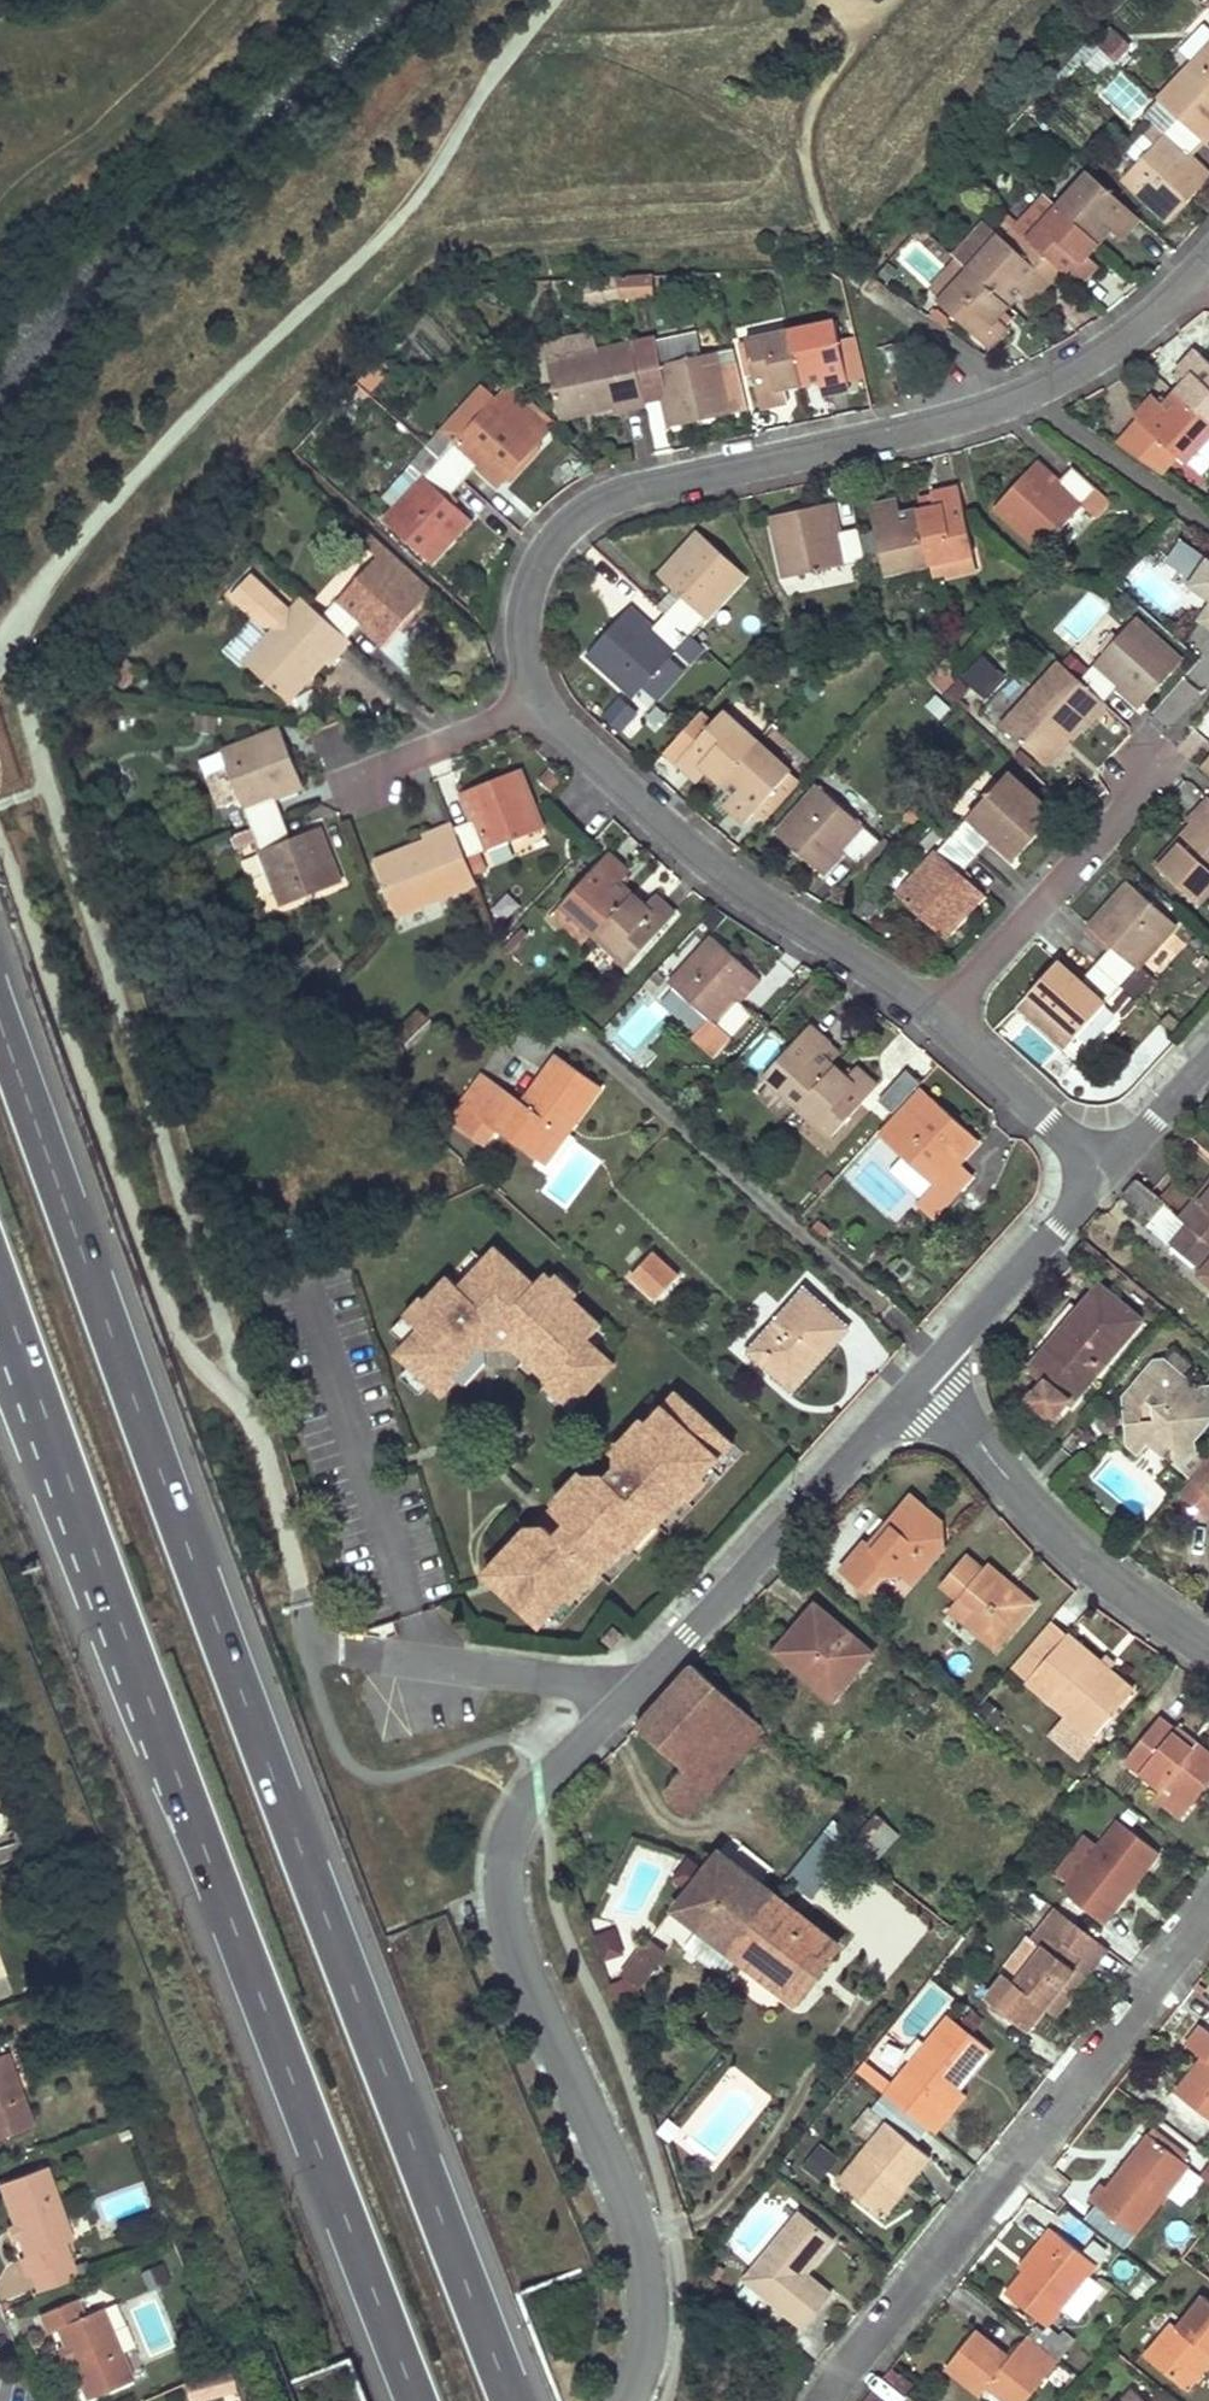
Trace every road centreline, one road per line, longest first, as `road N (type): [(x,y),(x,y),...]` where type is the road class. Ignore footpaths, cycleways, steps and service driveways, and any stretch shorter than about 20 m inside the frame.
road 1 (trunk): [(510,2400),(0,1013)]
road 2 (residential): [(924,1384),(538,1783),(510,1831),(507,1922),(638,2231),(648,2336),(625,2400)]
road 3 (trunk): [(0,1315),(416,2400)]
road 4 (residential): [(1199,270),(1081,371),(1026,399),(624,493),(580,516),(537,567),(525,604),(528,683)]
road 5 (residential): [(1208,1906),(826,2400)]
road 6 (residential): [(528,683),(565,750),(667,848),(758,912),(936,1014)]
road 7 (residential): [(924,1384),(1010,1482),(1117,1585),(1208,1648)]
road 8 (residential): [(936,1014),(1121,811),(1148,768)]
road 9 (residential): [(1106,1163),(924,1384)]
road 10 (residential): [(936,1014),(1106,1163)]
road 11 (residential): [(338,776),(528,683)]
road 12 (residential): [(1208,1051),(1106,1163)]

